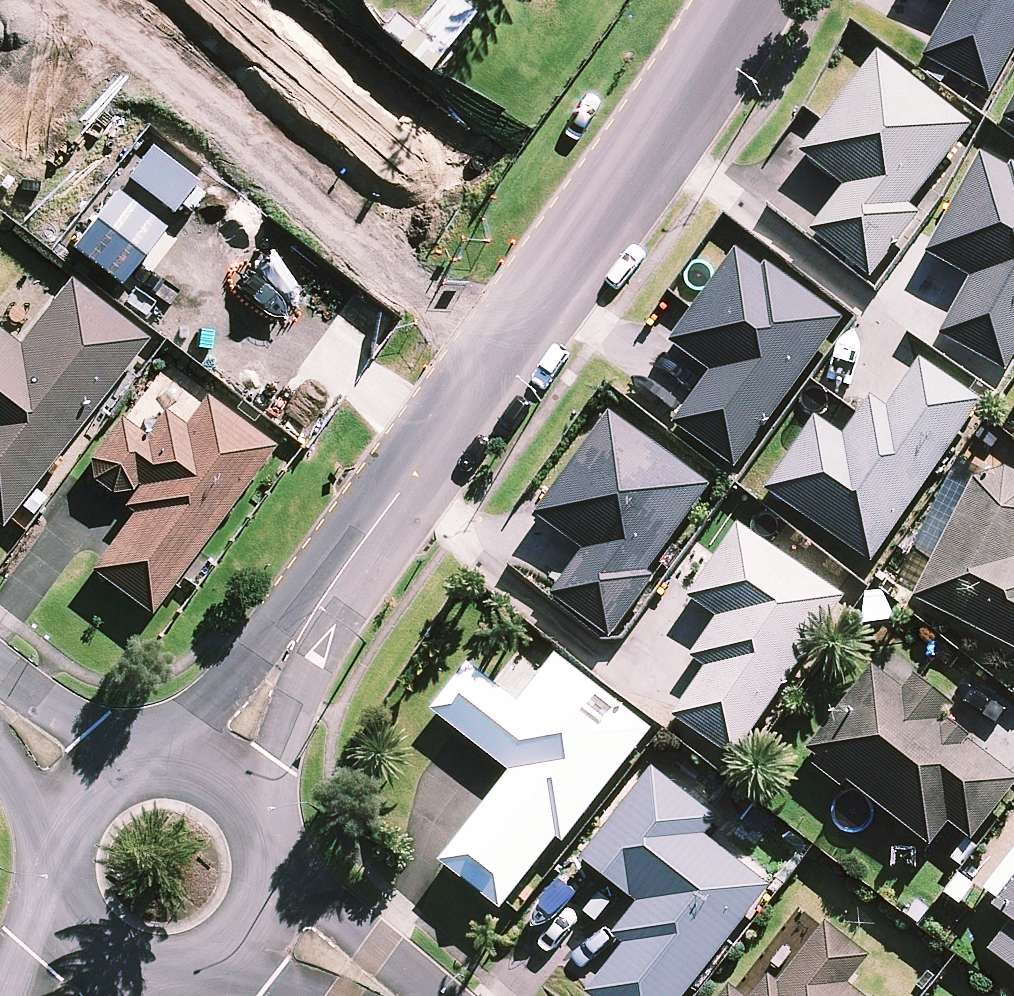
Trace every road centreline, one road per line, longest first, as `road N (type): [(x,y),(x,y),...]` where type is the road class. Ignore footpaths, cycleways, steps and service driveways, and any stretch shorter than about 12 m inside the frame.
road 1 (tertiary): [(215,769),(503,348)]
road 2 (tertiary): [(503,348),(736,0)]
road 3 (residential): [(236,177),(324,206),(503,348)]
road 4 (residential): [(0,4),(203,162),(236,177)]
road 5 (tertiary): [(262,913),(219,958),(190,969),(158,972),(100,950)]
road 6 (tertiary): [(100,950),(64,900),(58,869),(73,809),(93,785)]
road 7 (tertiary): [(215,769),(262,816),(272,847),(262,913)]
road 8 (residential): [(262,913),(378,995)]
road 9 (tertiary): [(93,785),(151,758),(215,769)]

